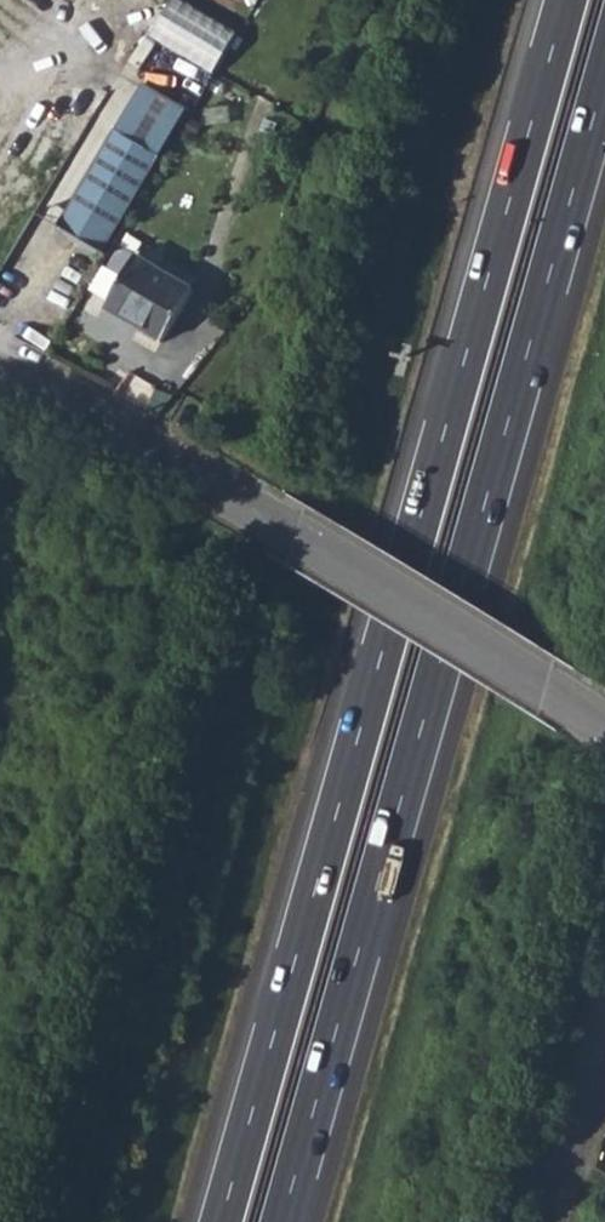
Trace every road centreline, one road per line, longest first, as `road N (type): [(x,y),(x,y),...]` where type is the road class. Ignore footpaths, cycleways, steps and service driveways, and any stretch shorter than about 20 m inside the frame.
road 1 (trunk): [(566,0),(221,1221)]
road 2 (trunk): [(282,1221),(604,77)]
road 3 (residential): [(604,724),(298,535),(0,370)]

